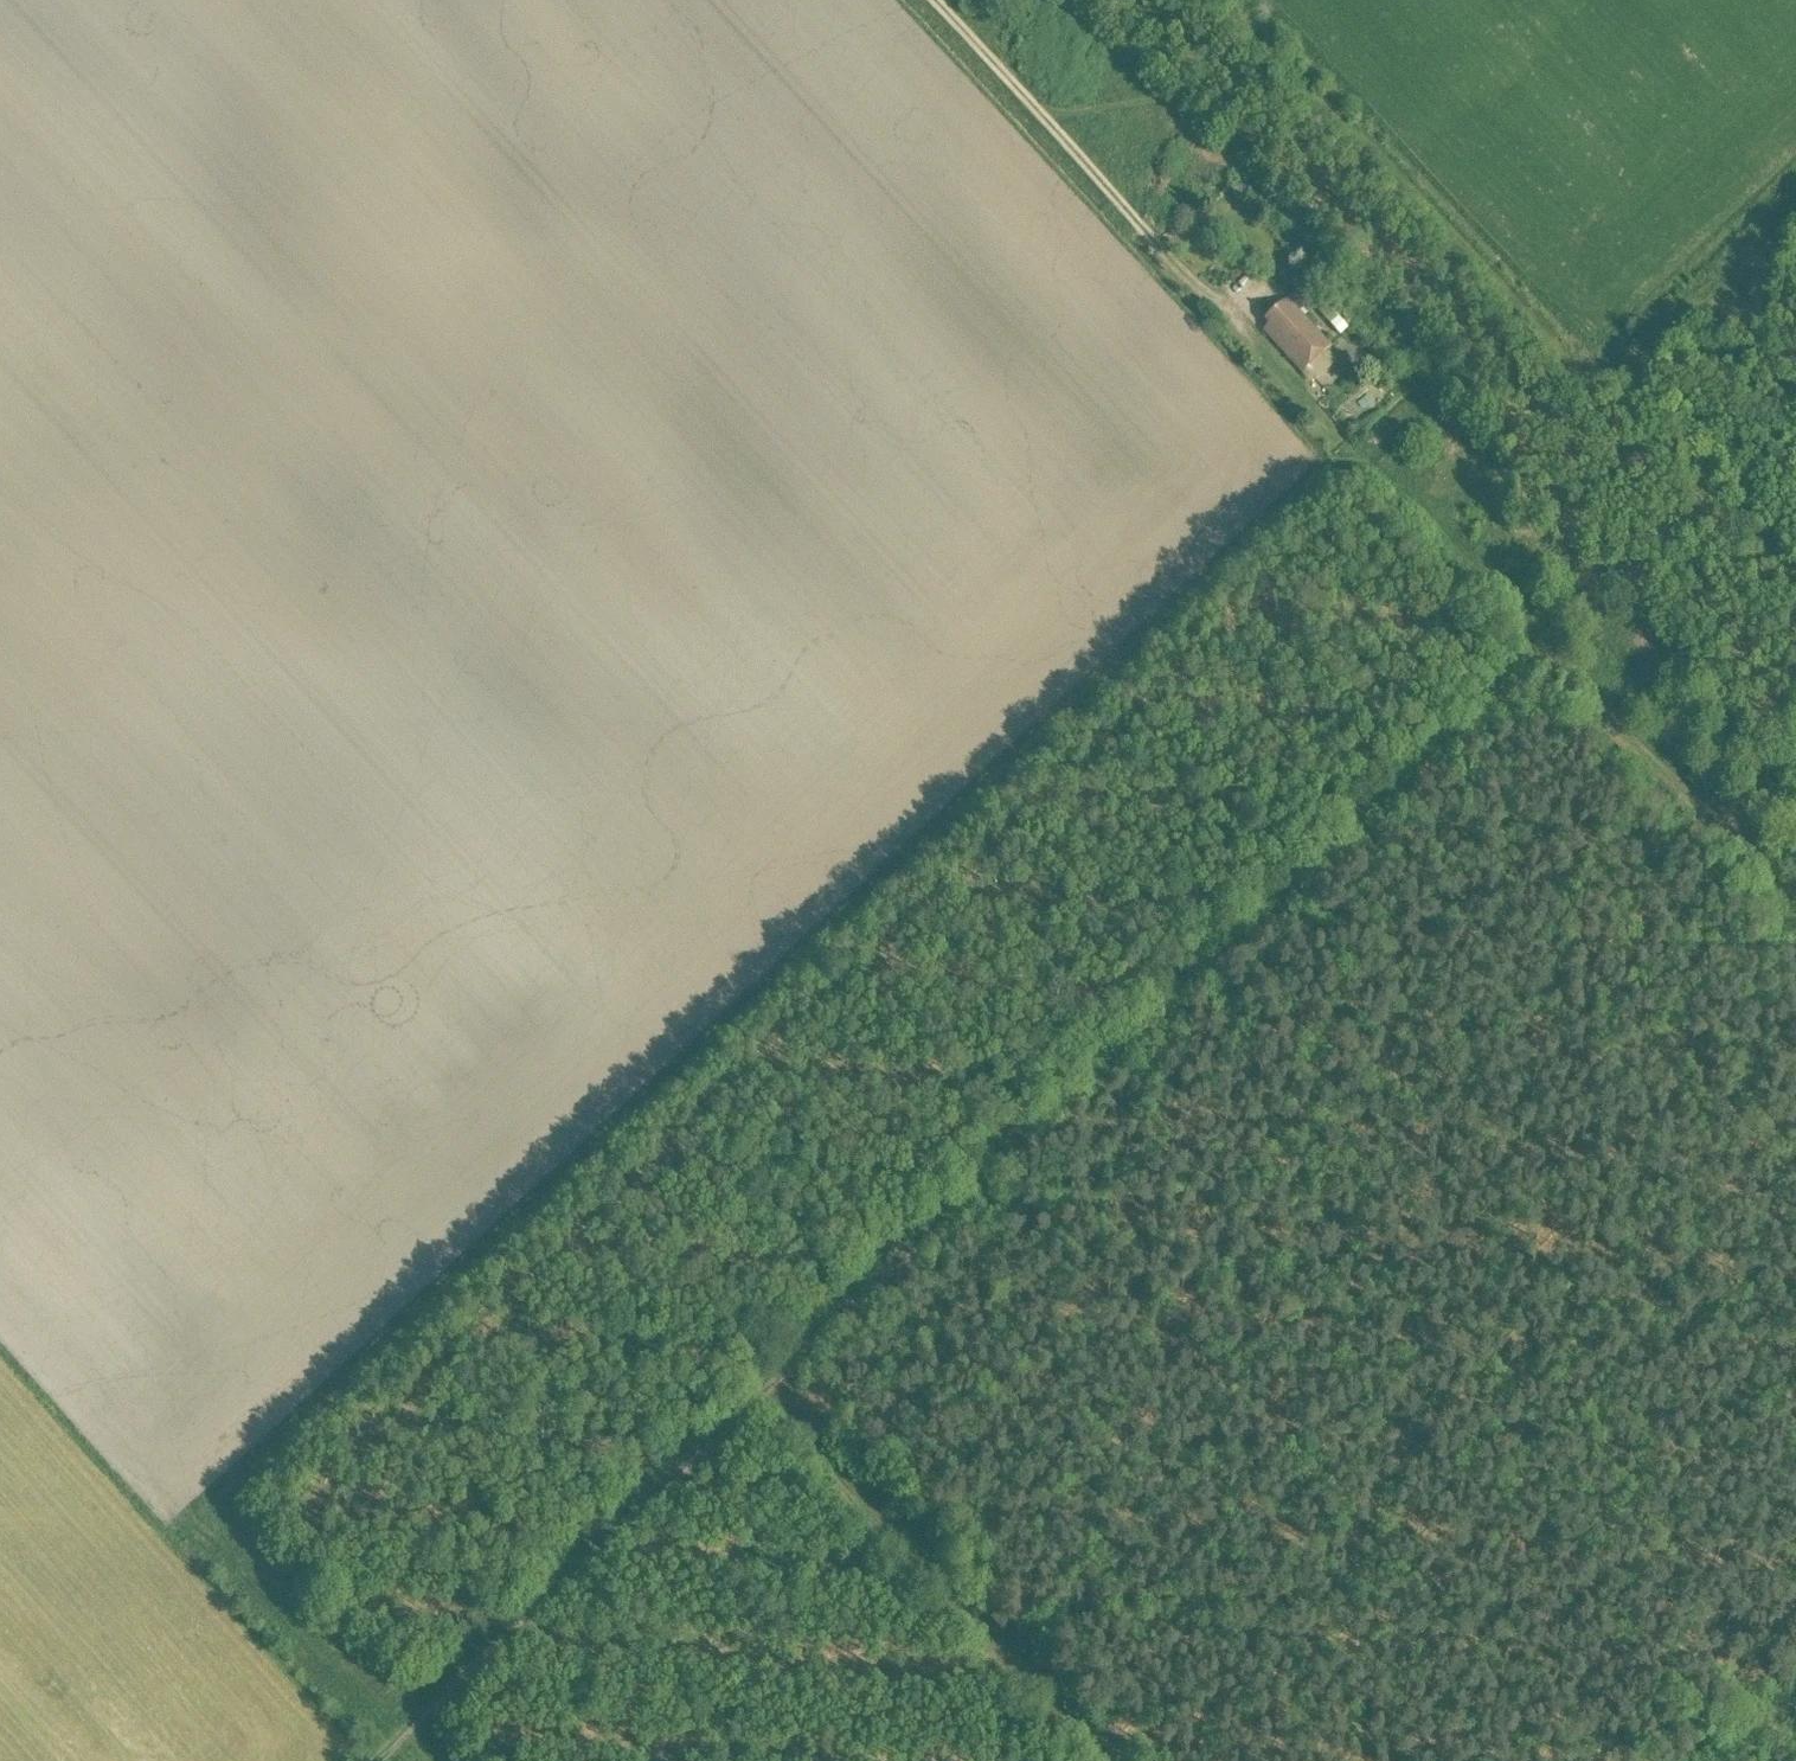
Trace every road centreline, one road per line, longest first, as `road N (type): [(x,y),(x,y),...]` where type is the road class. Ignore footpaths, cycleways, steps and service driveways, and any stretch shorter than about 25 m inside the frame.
road 1 (track): [(1795,787),(1748,825),(1717,821),(1639,742),(1556,680),(678,1482)]
road 2 (track): [(369,1760),(528,1619)]
road 3 (track): [(528,1619),(678,1482)]

